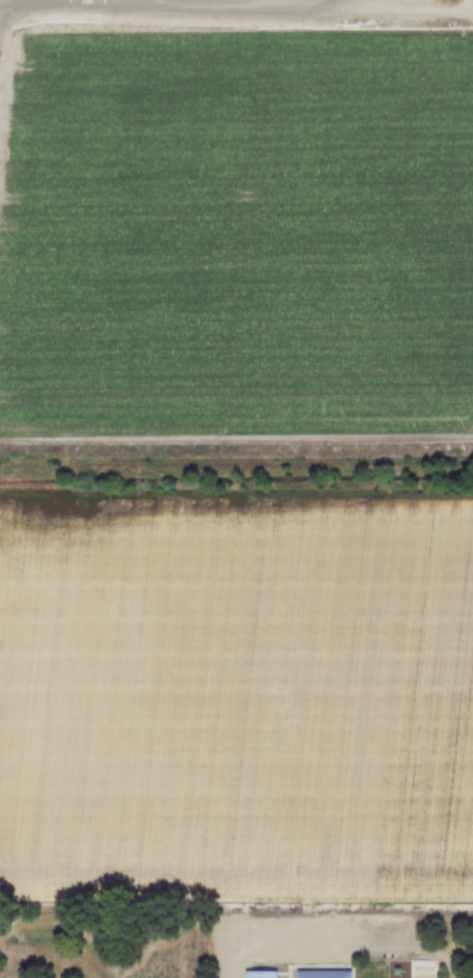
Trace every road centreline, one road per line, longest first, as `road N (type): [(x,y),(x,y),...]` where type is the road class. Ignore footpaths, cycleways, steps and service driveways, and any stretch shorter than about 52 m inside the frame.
road 1 (residential): [(472,12),(0,3)]

